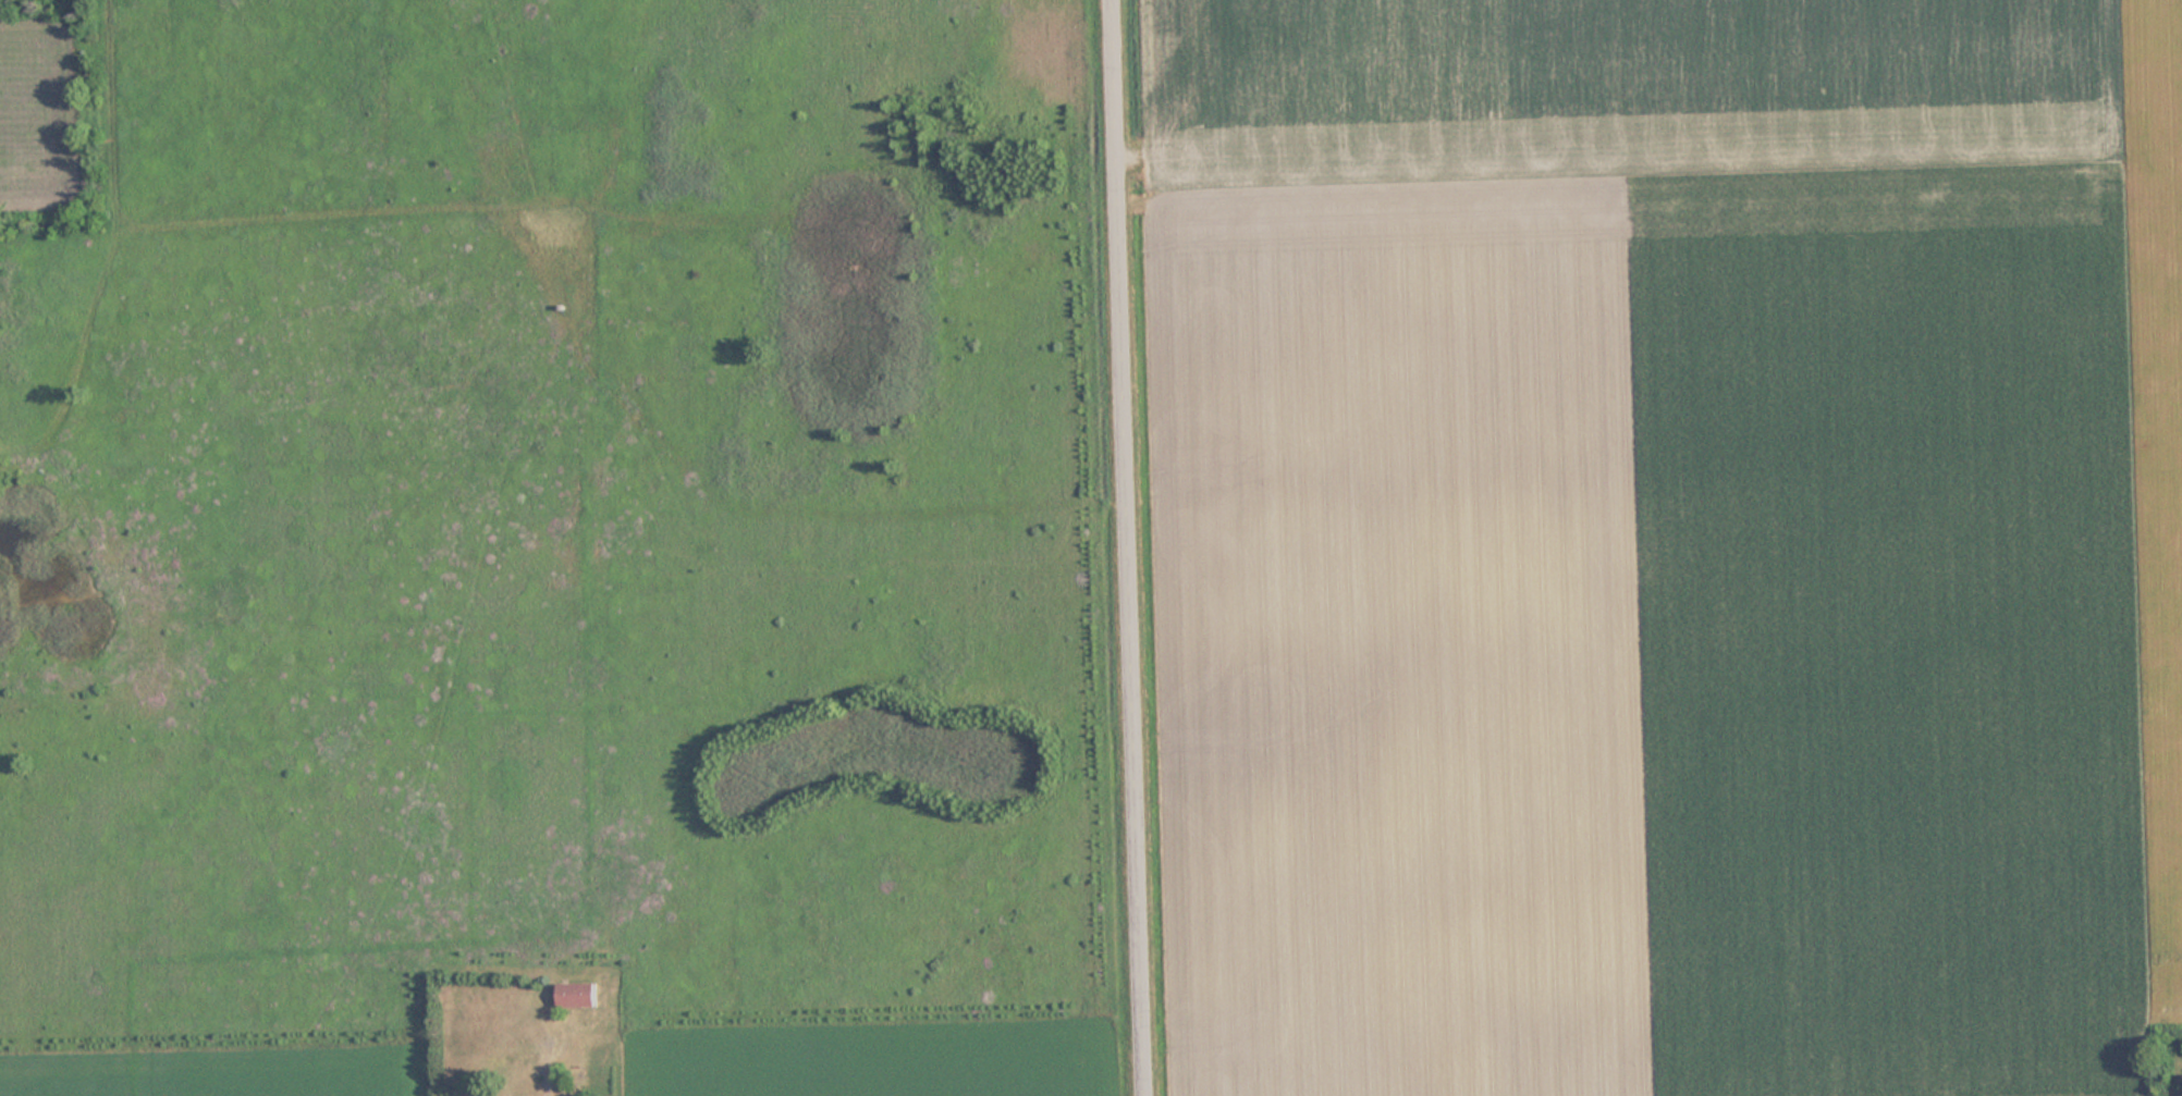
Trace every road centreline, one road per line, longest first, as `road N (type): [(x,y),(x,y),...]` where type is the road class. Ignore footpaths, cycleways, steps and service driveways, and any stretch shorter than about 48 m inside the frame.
road 1 (residential): [(1142,1095),(1114,0)]

